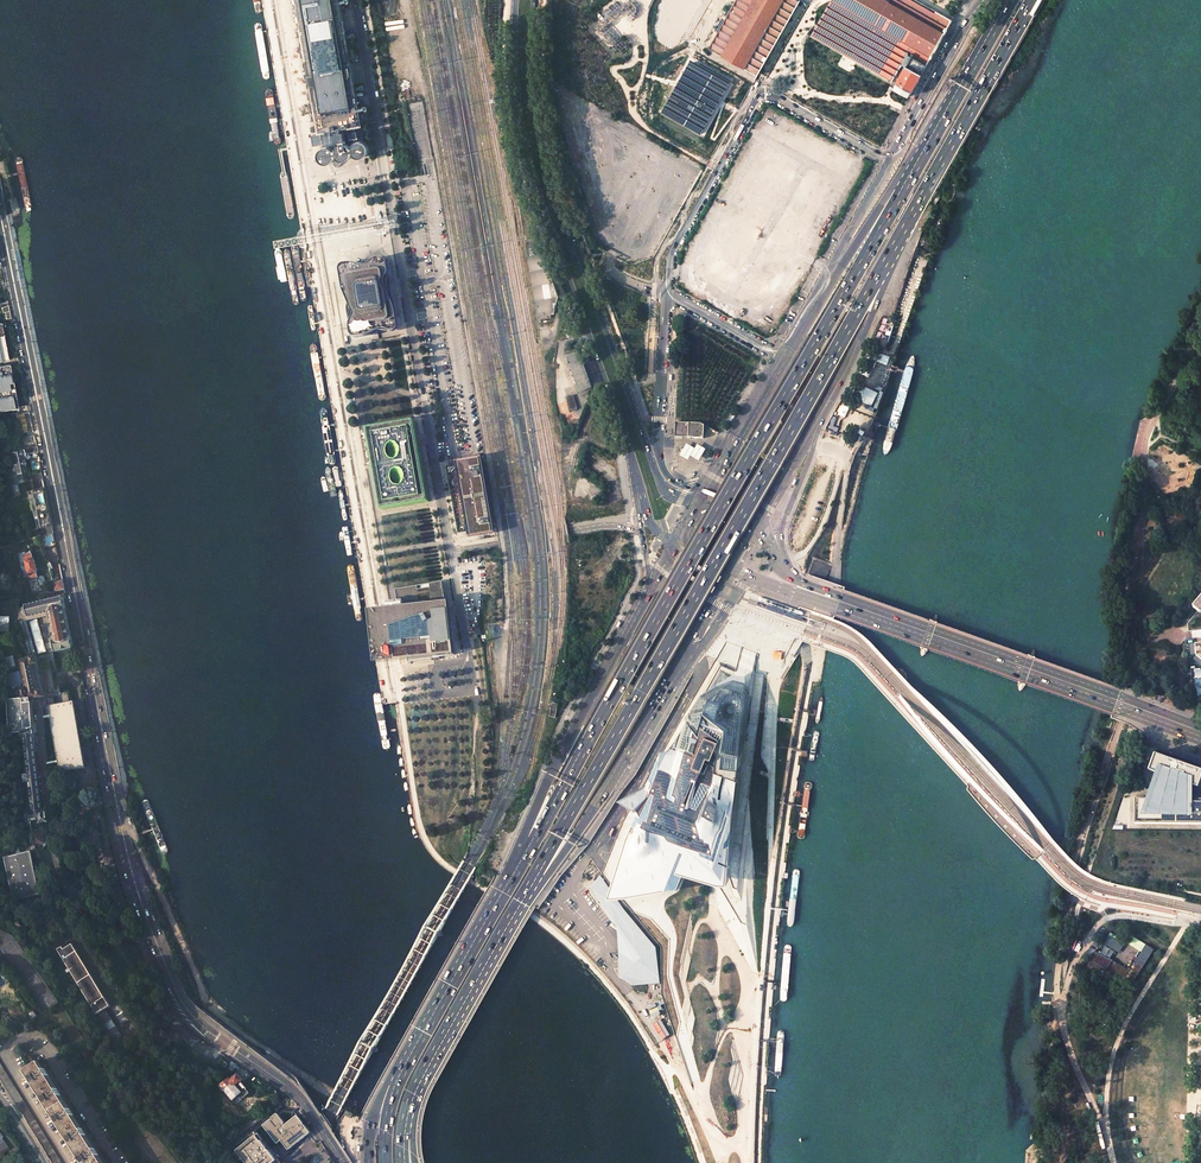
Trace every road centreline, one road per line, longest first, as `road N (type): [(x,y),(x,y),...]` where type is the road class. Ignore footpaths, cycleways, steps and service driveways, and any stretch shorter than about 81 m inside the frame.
road 1 (tertiary): [(0,219),(140,900),(191,1015),(291,1089),(343,1162)]
road 2 (trunk): [(924,154),(507,886)]
road 3 (trunk): [(525,899),(898,239)]
road 4 (track): [(760,1162),(775,901),(838,538)]
road 5 (unclassified): [(354,0),(450,552)]
road 6 (tertiary): [(703,498),(681,498),(660,484),(561,210),(535,97),(534,0)]
road 7 (tertiary): [(516,0),(518,97),(535,177),(618,408),(639,501)]
road 8 (track): [(119,818),(130,822),(199,997),(392,1130),(426,1162)]
road 9 (primary): [(1150,713),(796,586)]
road 10 (unclassified): [(890,162),(764,92),(671,256),(667,295)]
road 11 (trunk): [(627,631),(551,774),(507,886)]
road 12 (trunk): [(898,239),(1033,0)]
road 13 (trunk): [(924,154),(775,372)]
road 14 (trunk): [(412,1106),(525,899)]
road 15 (unclassified): [(703,498),(670,479),(658,452),(667,295)]
road 16 (tertiary): [(890,162),(781,357)]
road 17 (trunk): [(817,428),(868,327),(898,239)]
road 18 (trunk): [(507,886),(410,1058)]
road 19 (residential): [(450,552),(599,526),(642,532)]
road 20 (tertiary): [(980,0),(890,162)]
road 21 (trunk): [(1011,0),(924,154)]
road 22 (trunk): [(525,899),(621,770)]
road 23 (primary): [(621,770),(691,654)]
road 24 (trunk): [(774,556),(817,428)]
road 25 (unclassified): [(667,295),(781,357)]

